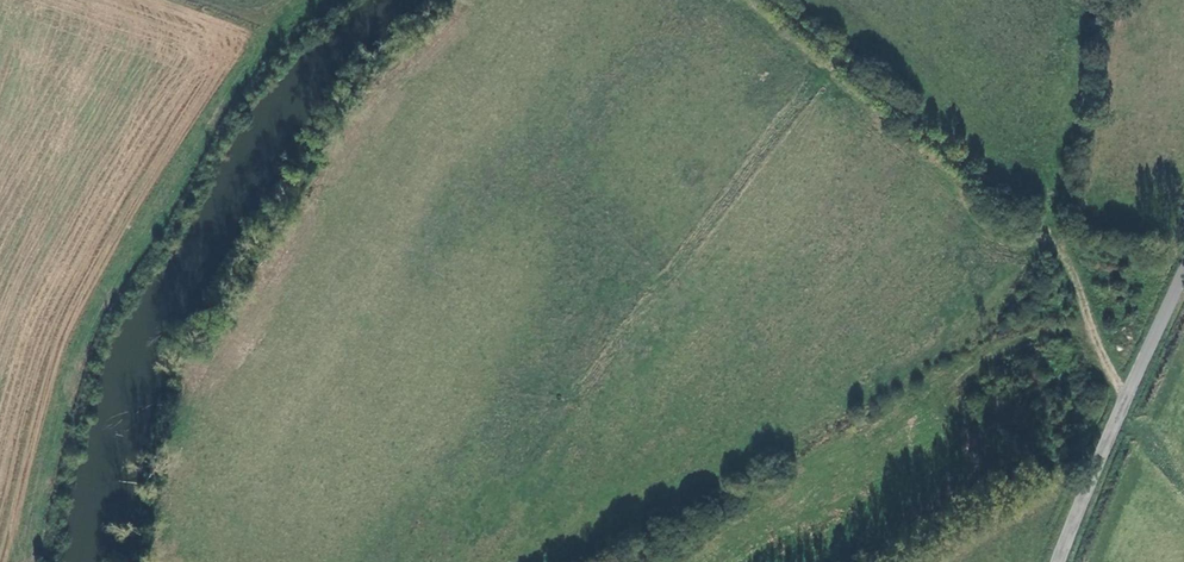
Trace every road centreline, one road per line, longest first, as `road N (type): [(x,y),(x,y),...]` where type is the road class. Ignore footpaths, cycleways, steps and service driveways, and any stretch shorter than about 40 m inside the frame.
road 1 (tertiary): [(1058,561),(1183,270)]

